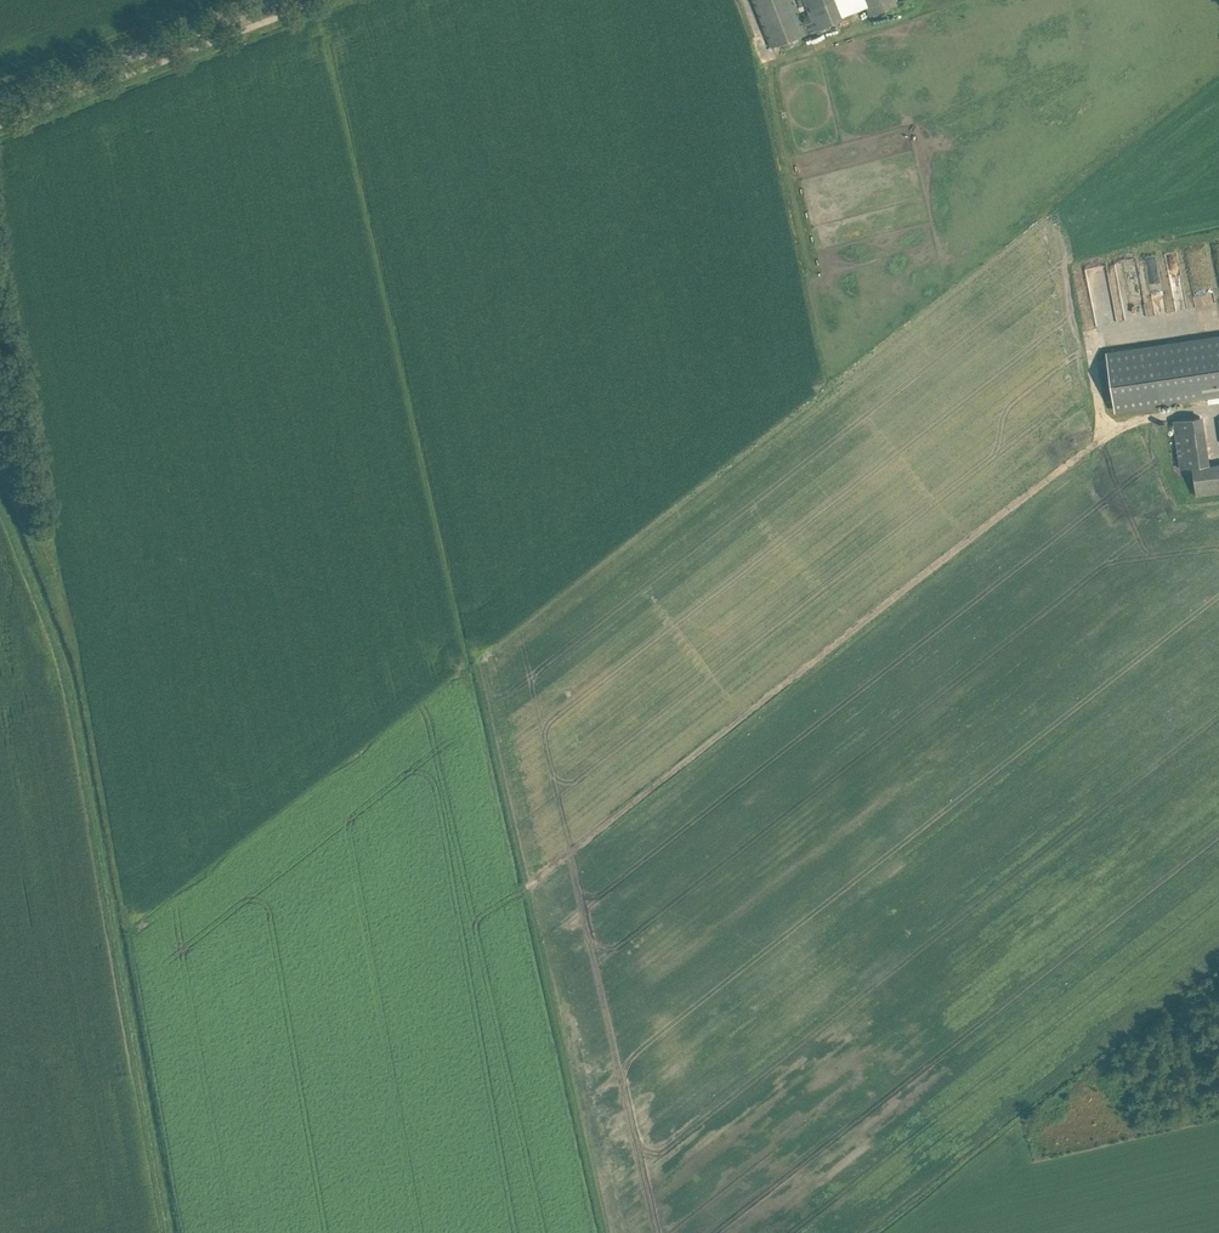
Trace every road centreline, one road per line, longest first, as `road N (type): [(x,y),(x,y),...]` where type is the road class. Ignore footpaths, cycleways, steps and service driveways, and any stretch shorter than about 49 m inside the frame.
road 1 (track): [(528,886),(1126,425)]
road 2 (tertiary): [(0,105),(270,0)]

